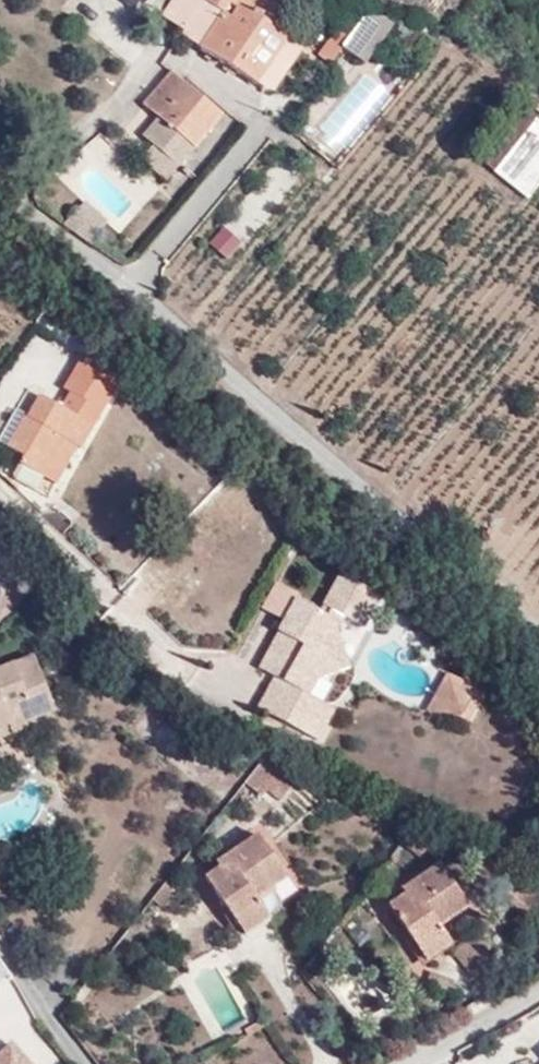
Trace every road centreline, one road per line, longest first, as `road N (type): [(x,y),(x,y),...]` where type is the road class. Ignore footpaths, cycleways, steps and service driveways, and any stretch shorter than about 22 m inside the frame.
road 1 (residential): [(538,669),(498,612),(125,293)]
road 2 (residential): [(187,60),(261,118),(257,141),(125,293)]
road 3 (residential): [(175,648),(0,479)]
road 4 (residential): [(125,293),(0,183)]
road 5 (residential): [(92,1063),(0,941)]
road 6 (residential): [(405,1063),(538,993)]

